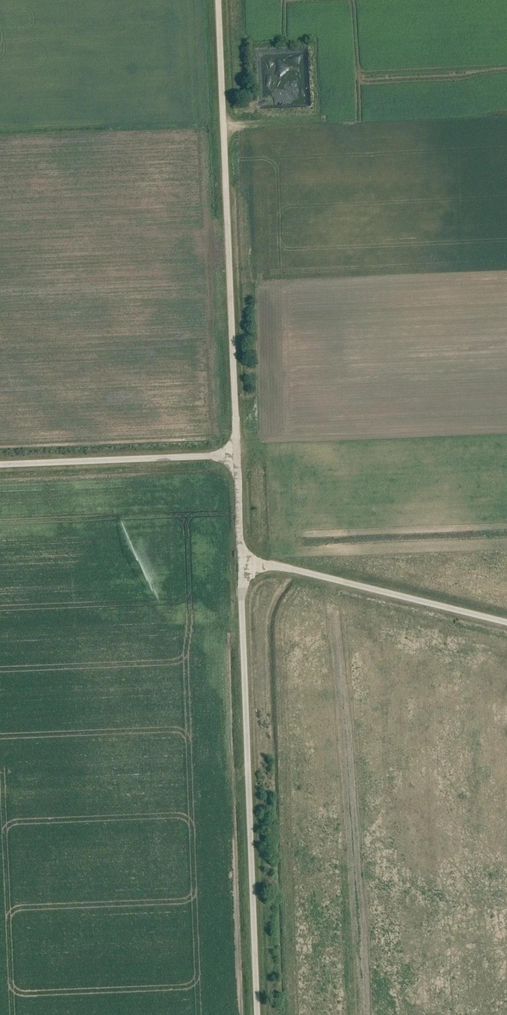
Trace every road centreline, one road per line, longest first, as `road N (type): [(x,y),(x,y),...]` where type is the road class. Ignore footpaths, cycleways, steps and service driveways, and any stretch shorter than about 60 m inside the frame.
road 1 (track): [(237,455),(218,0)]
road 2 (track): [(241,561),(256,1014)]
road 3 (track): [(506,623),(241,561)]
road 4 (track): [(0,465),(237,455)]

